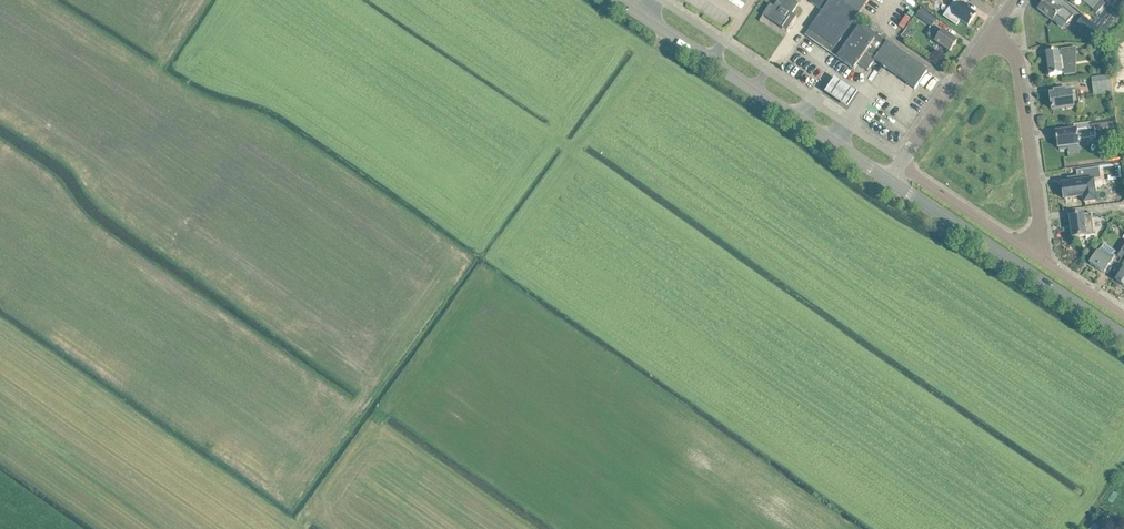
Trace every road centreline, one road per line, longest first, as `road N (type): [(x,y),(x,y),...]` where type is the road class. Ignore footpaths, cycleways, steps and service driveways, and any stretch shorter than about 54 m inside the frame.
road 1 (secondary): [(889,182),(617,0)]
road 2 (secondary): [(1123,339),(889,182)]
road 3 (residential): [(1030,254),(1041,224),(1018,65),(989,36)]
road 4 (residential): [(899,167),(989,36)]
road 5 (residential): [(1030,254),(899,167)]

